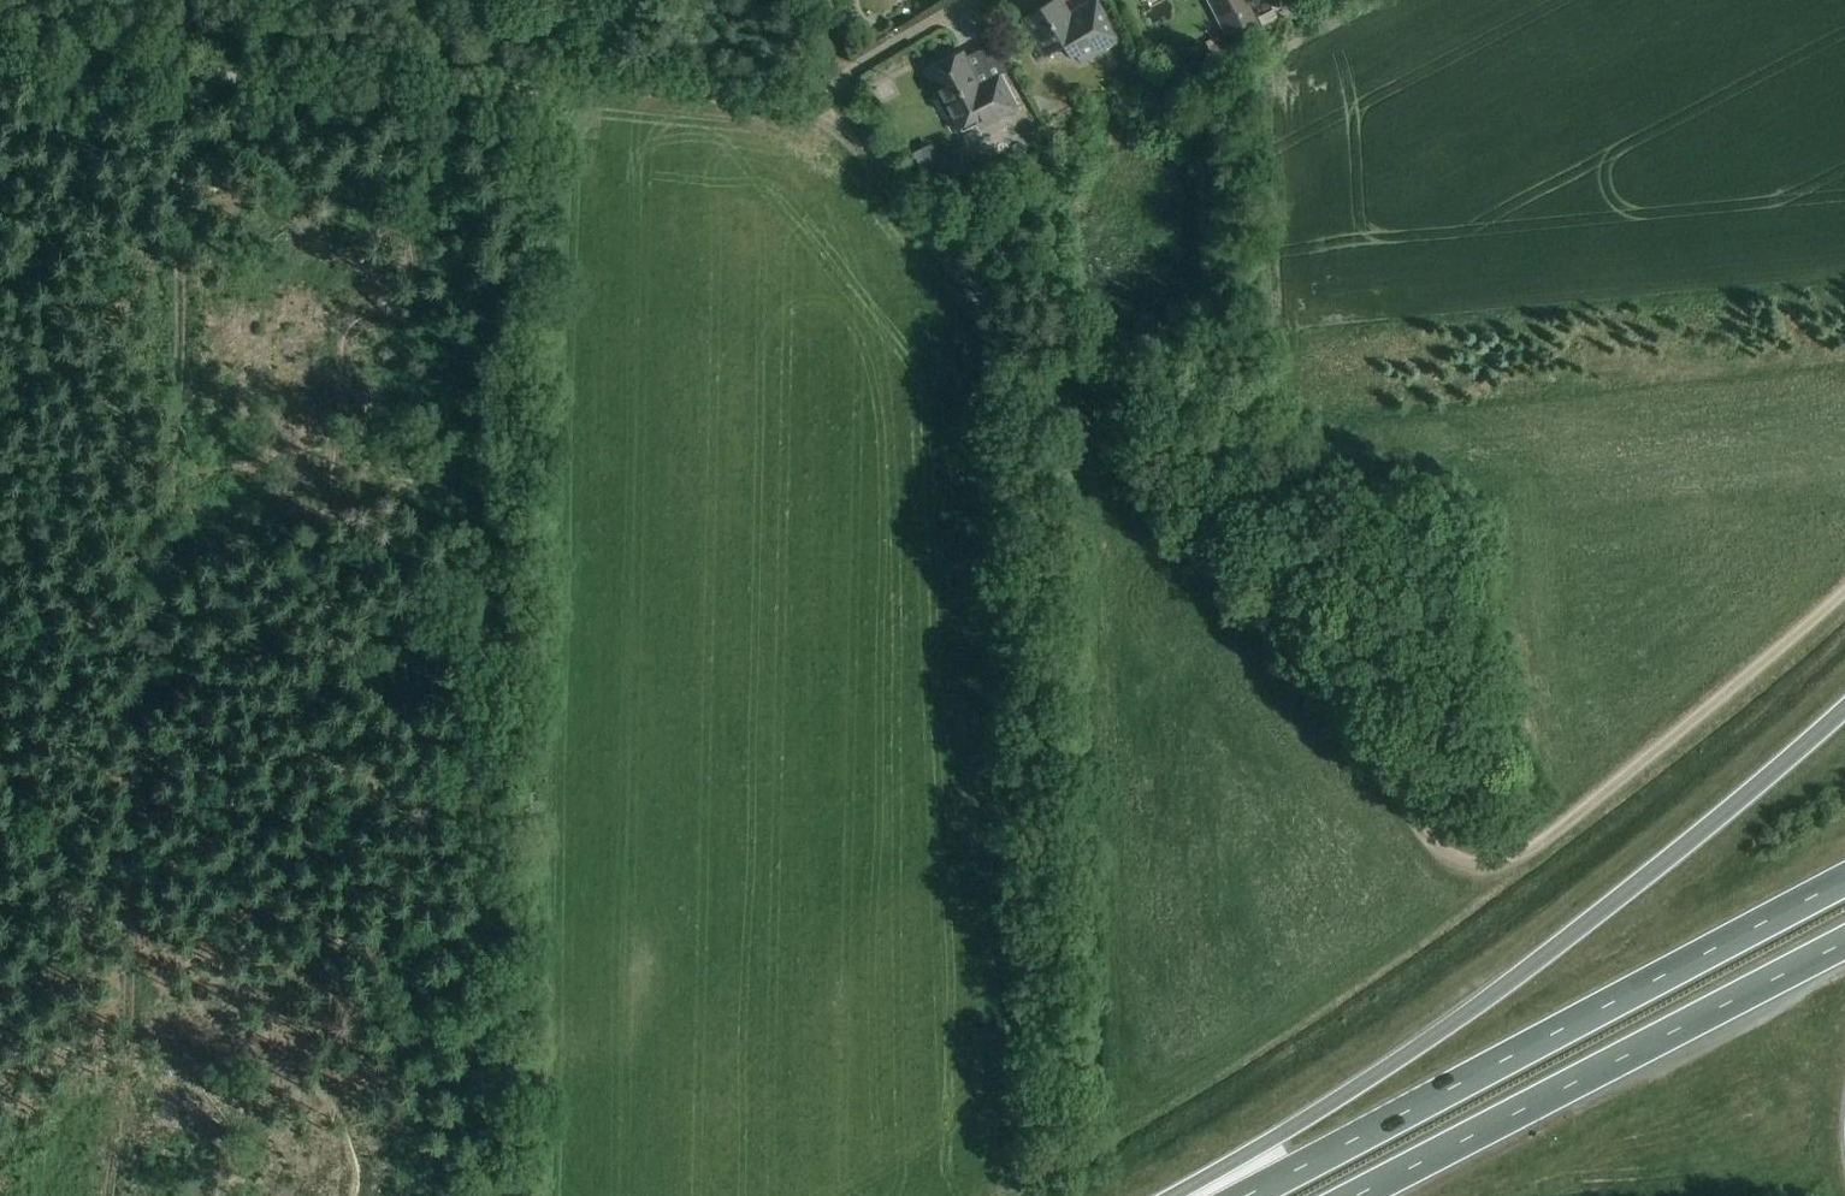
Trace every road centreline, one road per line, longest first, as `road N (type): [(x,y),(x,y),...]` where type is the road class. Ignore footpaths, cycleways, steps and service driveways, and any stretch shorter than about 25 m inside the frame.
road 1 (track): [(1844,590),(1517,859),(1484,870),(1467,867),(1102,460),(829,118),(764,98),(479,91)]
road 2 (trunk): [(1844,705),(1516,980),(1290,1131),(1177,1195)]
road 3 (trunk): [(1844,882),(1250,1195)]
road 4 (trunk): [(1365,1195),(1844,945)]
road 5 (track): [(479,91),(318,89),(196,68),(0,61)]
road 6 (residential): [(856,71),(970,0)]

